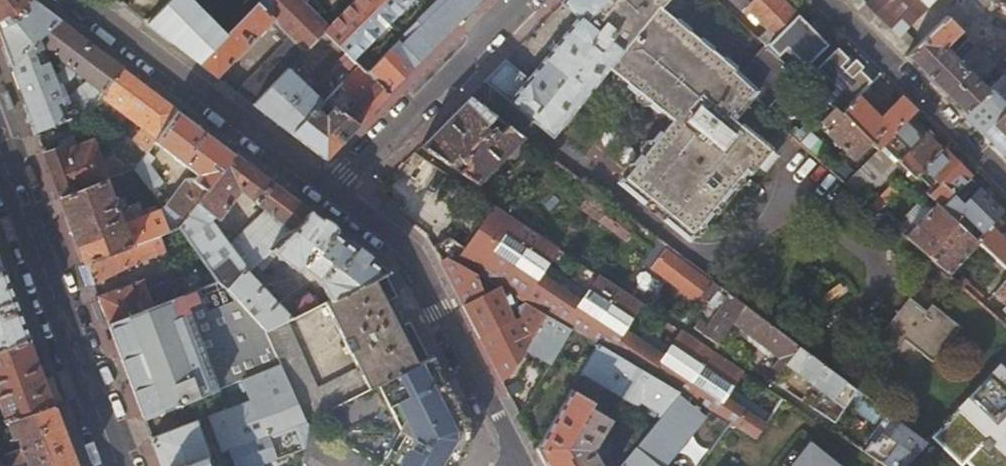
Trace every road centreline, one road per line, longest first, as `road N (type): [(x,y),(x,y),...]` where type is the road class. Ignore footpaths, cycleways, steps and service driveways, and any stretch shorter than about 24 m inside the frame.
road 1 (residential): [(856,442),(395,130)]
road 2 (residential): [(523,465),(418,259),(331,191)]
road 3 (tertiary): [(0,146),(120,465)]
road 4 (residential): [(331,191),(82,0)]
road 5 (residential): [(1005,182),(824,0)]
road 6 (residential): [(526,0),(395,130)]

